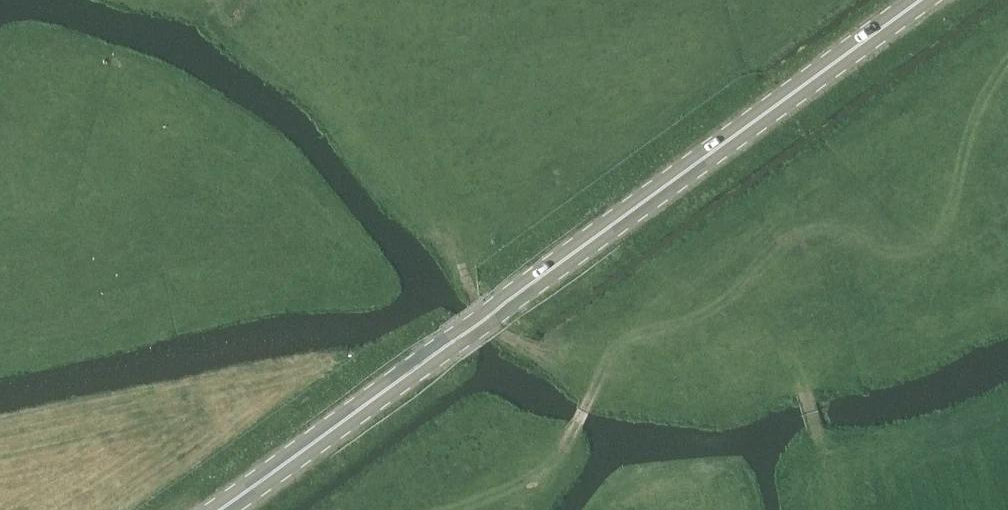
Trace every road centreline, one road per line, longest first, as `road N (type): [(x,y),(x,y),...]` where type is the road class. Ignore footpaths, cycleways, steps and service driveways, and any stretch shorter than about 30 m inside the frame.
road 1 (secondary): [(221,509),(923,0)]
road 2 (track): [(590,402),(591,393),(535,358),(471,295),(460,270),(358,150),(223,23),(182,0)]

